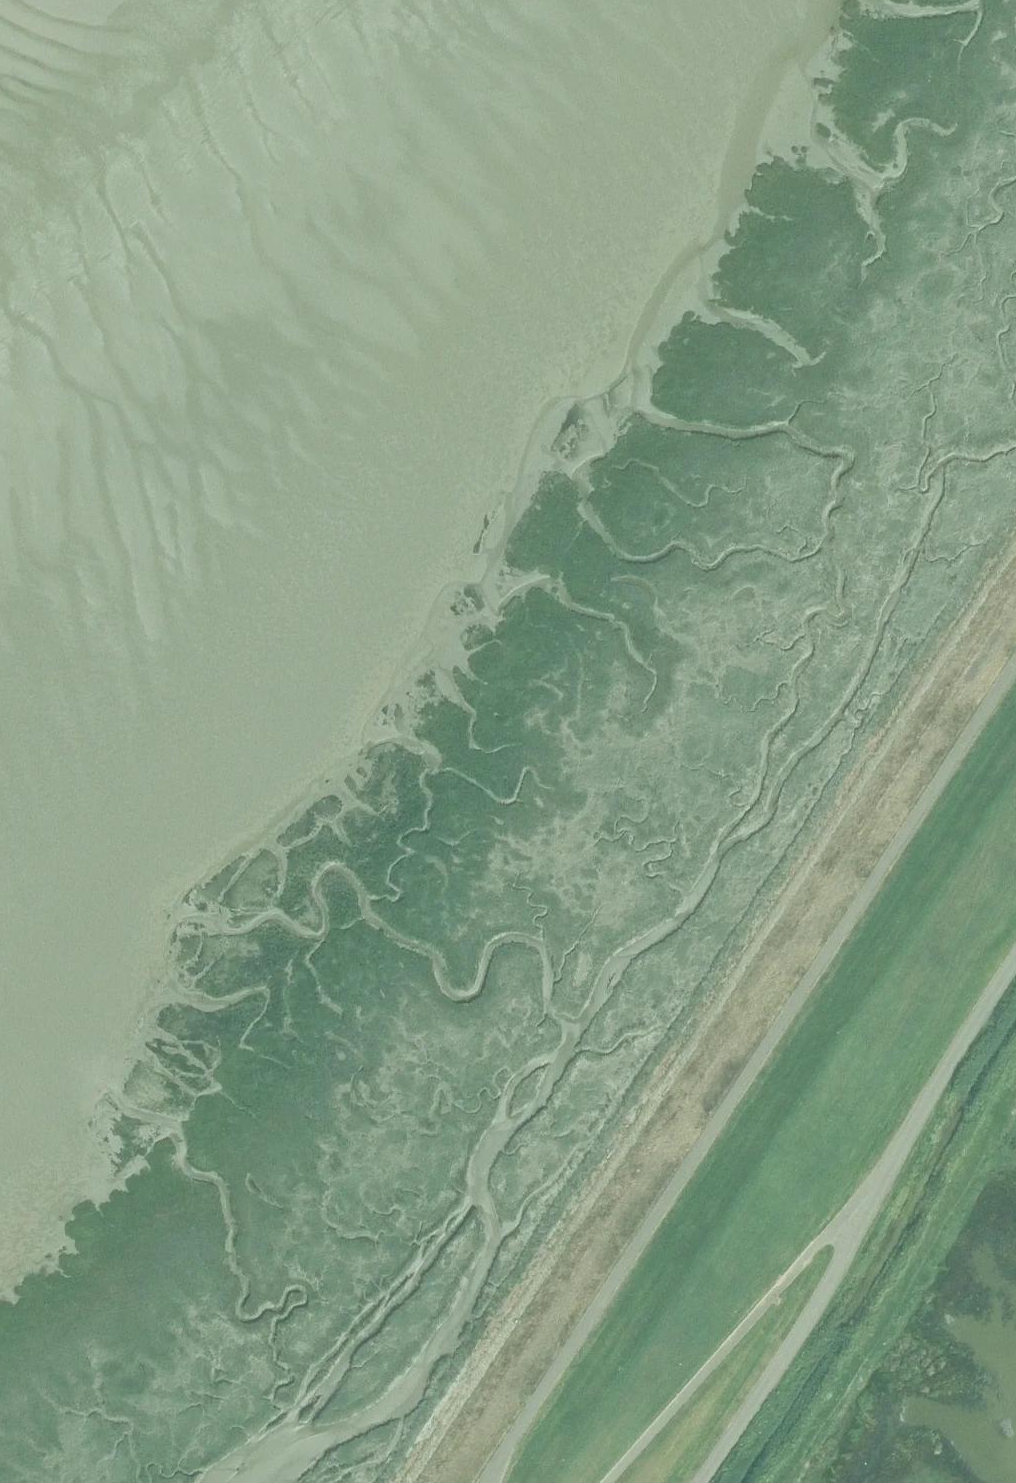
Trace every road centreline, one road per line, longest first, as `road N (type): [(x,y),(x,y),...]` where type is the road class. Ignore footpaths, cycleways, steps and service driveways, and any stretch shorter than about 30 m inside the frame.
road 1 (tertiary): [(701,1482),(815,1312),(867,1203),(1015,963)]

